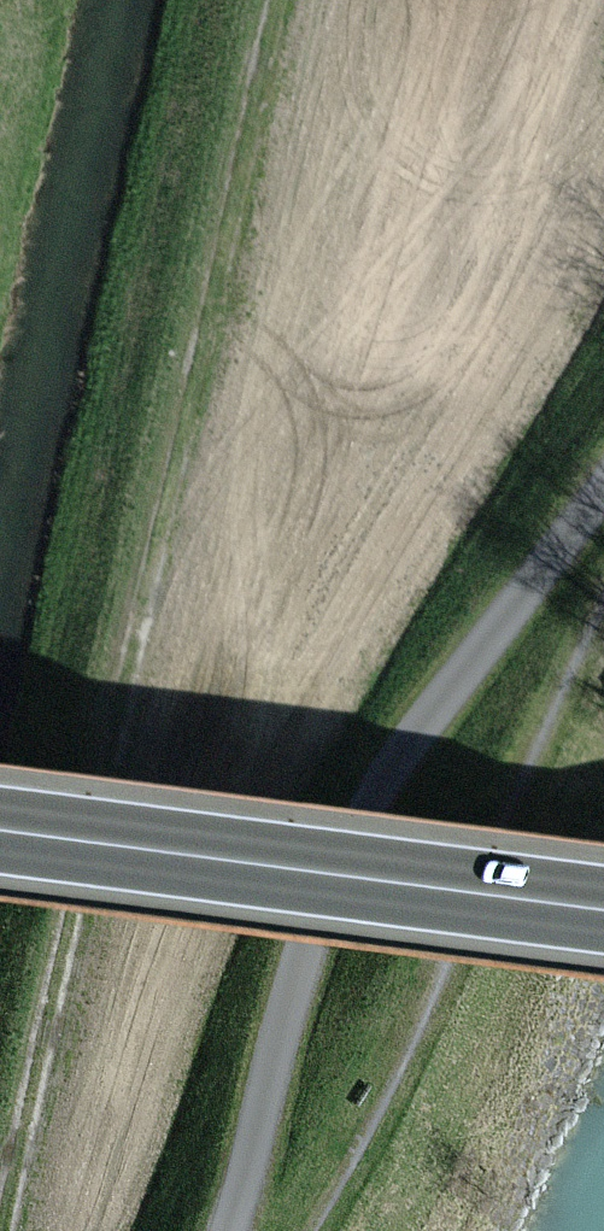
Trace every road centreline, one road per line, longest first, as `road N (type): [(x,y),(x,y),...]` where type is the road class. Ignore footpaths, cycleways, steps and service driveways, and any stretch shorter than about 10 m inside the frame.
road 1 (track): [(277,0),(3,1230)]
road 2 (track): [(227,1230),(288,1001),(324,900),(407,748),(603,490)]
road 3 (track): [(603,603),(424,1030),(317,1230)]
road 4 (secondary): [(0,832),(603,911)]

